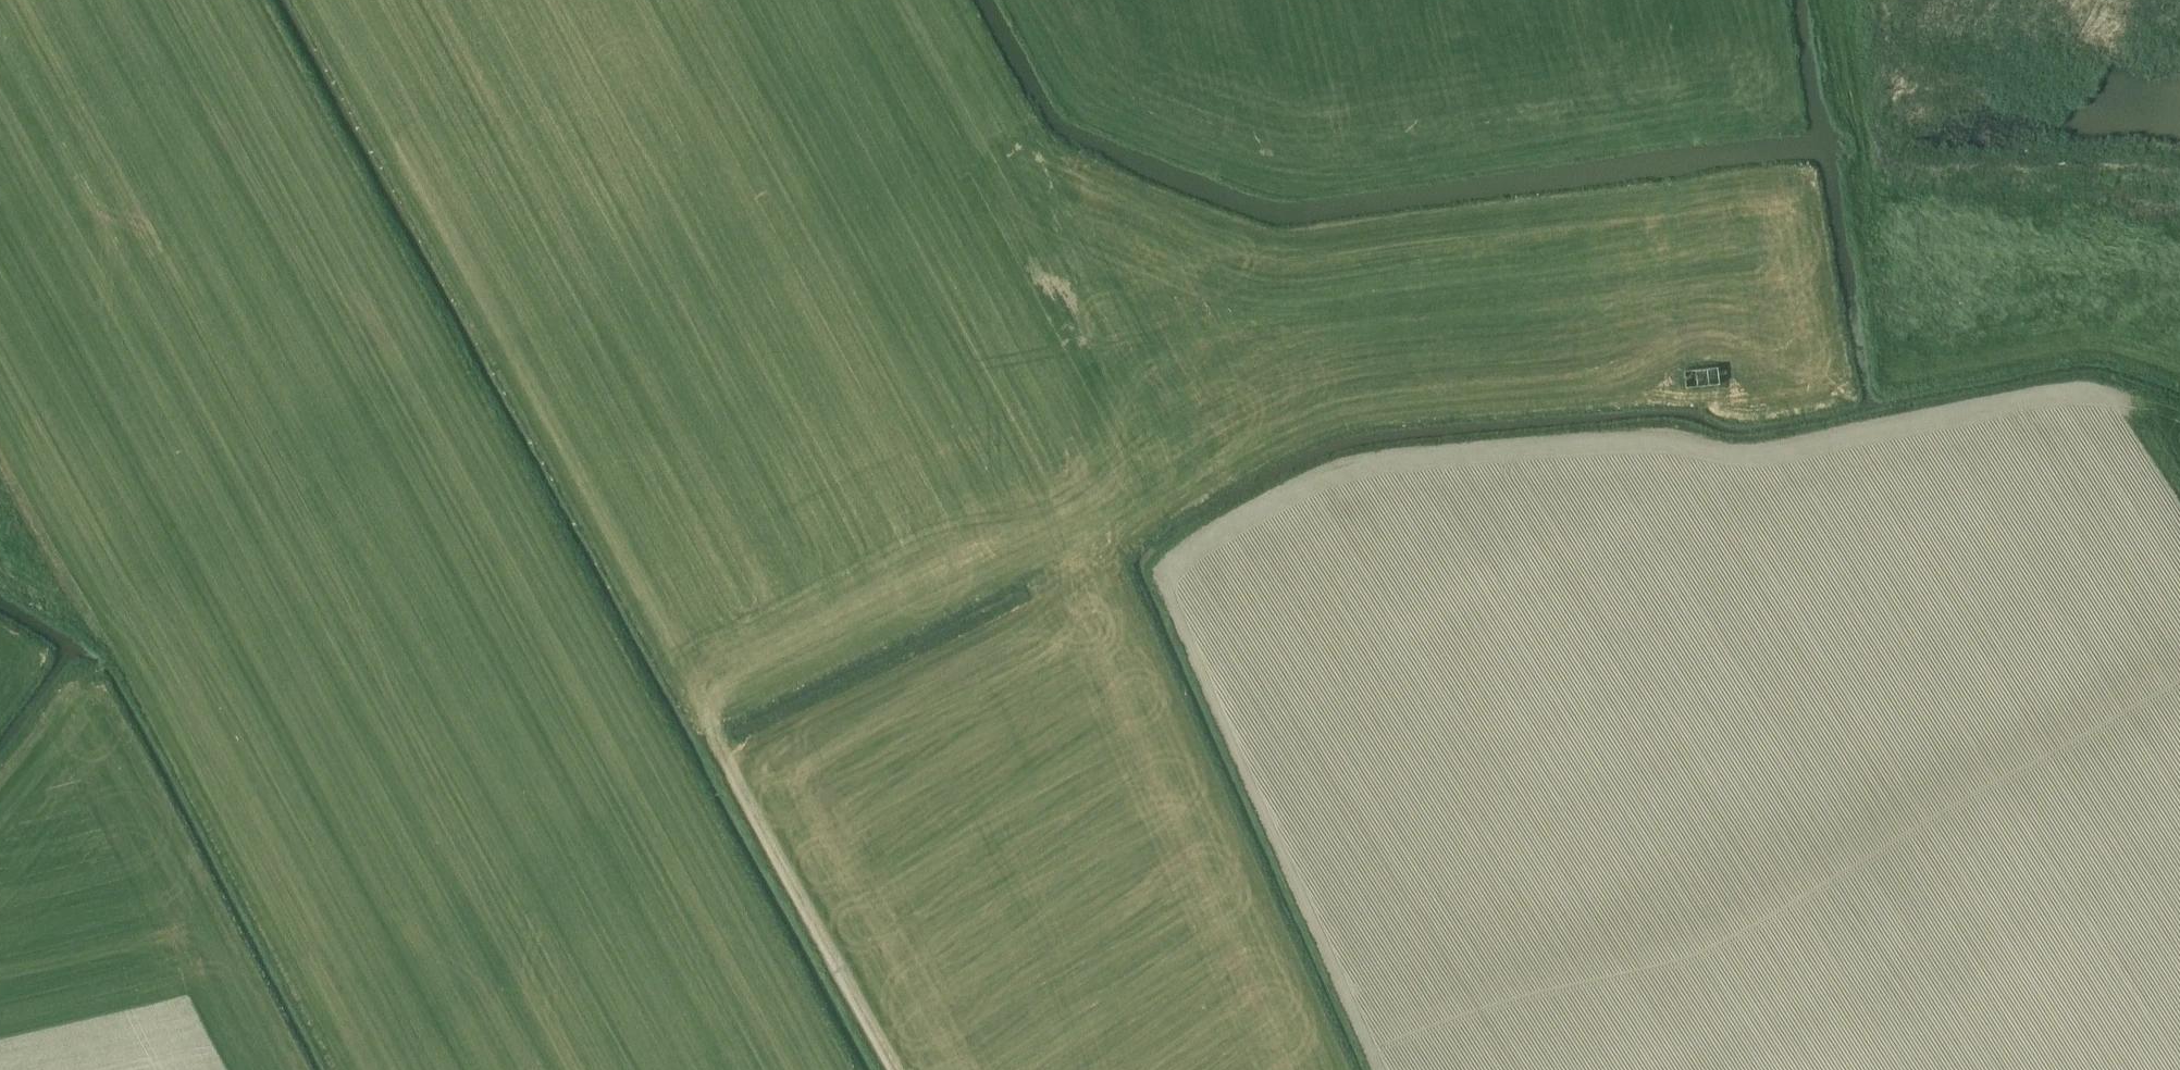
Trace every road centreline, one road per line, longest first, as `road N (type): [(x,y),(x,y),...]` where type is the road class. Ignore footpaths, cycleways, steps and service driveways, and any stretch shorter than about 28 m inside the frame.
road 1 (track): [(899,1069),(735,774),(748,748),(1109,575),(1151,528)]

